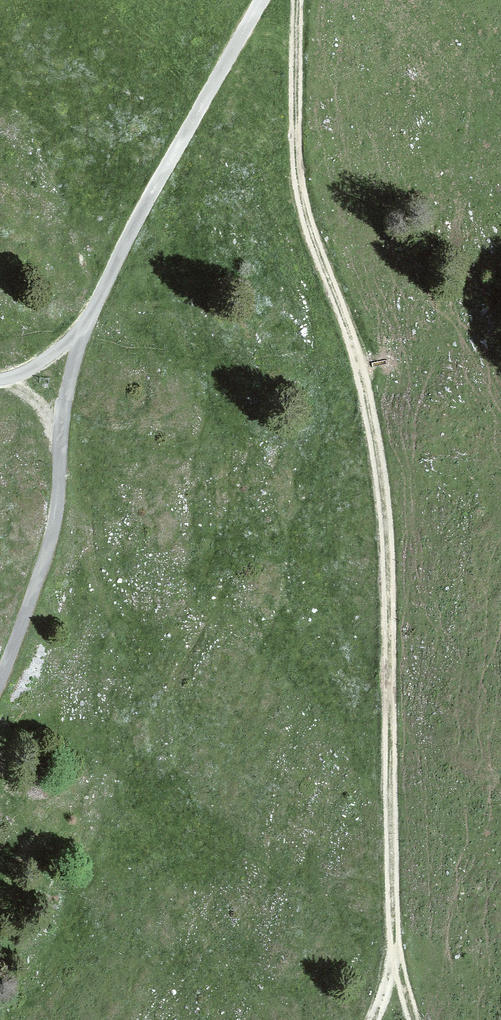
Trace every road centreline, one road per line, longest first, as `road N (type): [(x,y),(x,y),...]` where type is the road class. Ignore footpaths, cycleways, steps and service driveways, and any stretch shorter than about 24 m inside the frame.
road 1 (track): [(298,0),(298,186),(368,414),(384,522),(395,957),(371,1019)]
road 2 (track): [(60,433),(52,537),(0,680)]
road 3 (track): [(170,160),(83,325)]
road 4 (unclassified): [(264,0),(170,160)]

